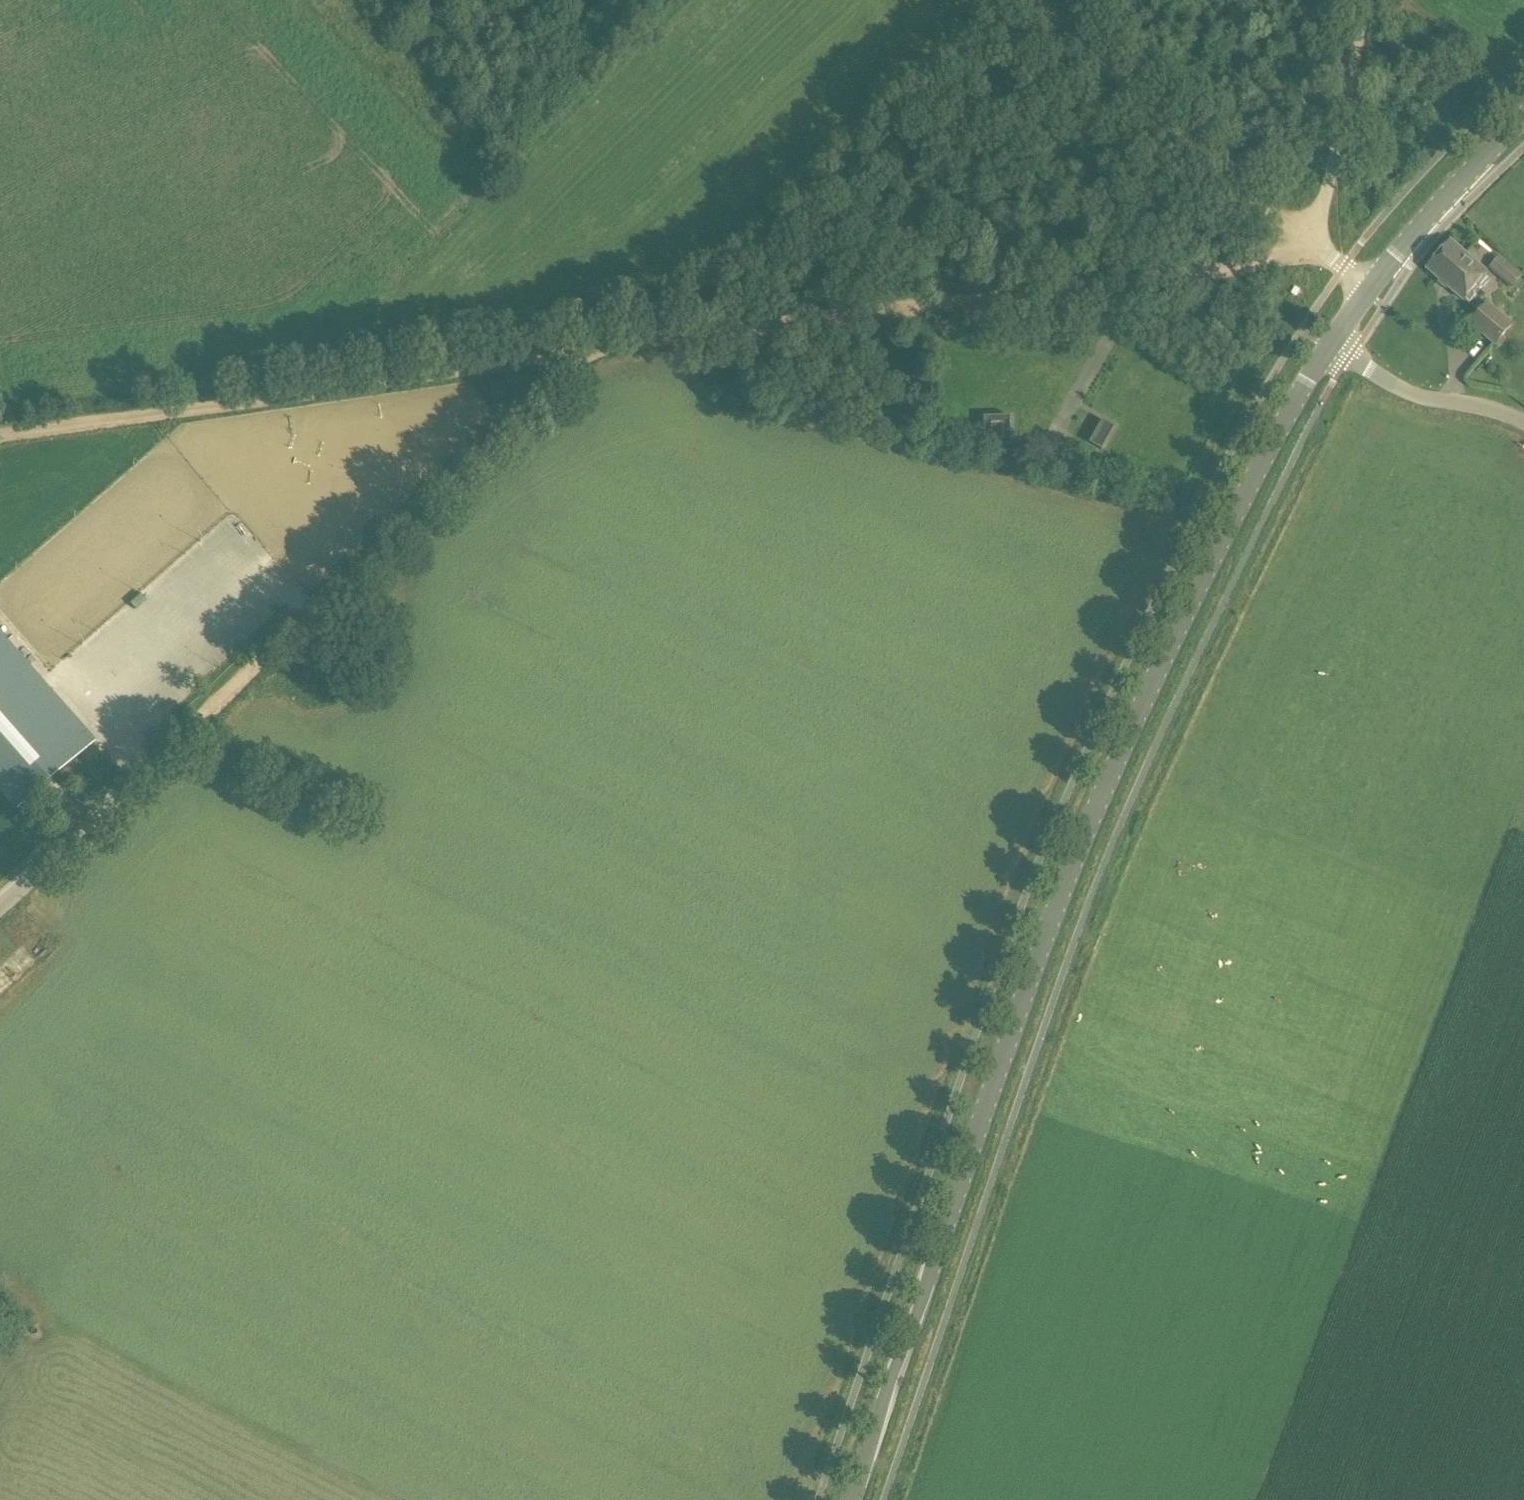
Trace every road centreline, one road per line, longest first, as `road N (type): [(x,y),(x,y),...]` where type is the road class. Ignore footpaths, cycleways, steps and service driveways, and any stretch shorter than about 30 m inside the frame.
road 1 (track): [(0,434),(646,339),(1208,269),(1281,255),(1308,232)]
road 2 (tertiary): [(853,1499),(1085,835),(1185,608),(1273,435),(1331,349)]
road 3 (track): [(116,797),(553,379),(573,351)]
road 4 (track): [(1042,0),(1308,232)]
road 5 (tertiary): [(1331,349),(1416,235),(1523,123)]
road 6 (track): [(1308,232),(1326,198),(1369,0)]
road 7 (unclassified): [(1523,420),(1413,394),(1331,349)]
road 8 (unclassified): [(0,909),(116,797)]

